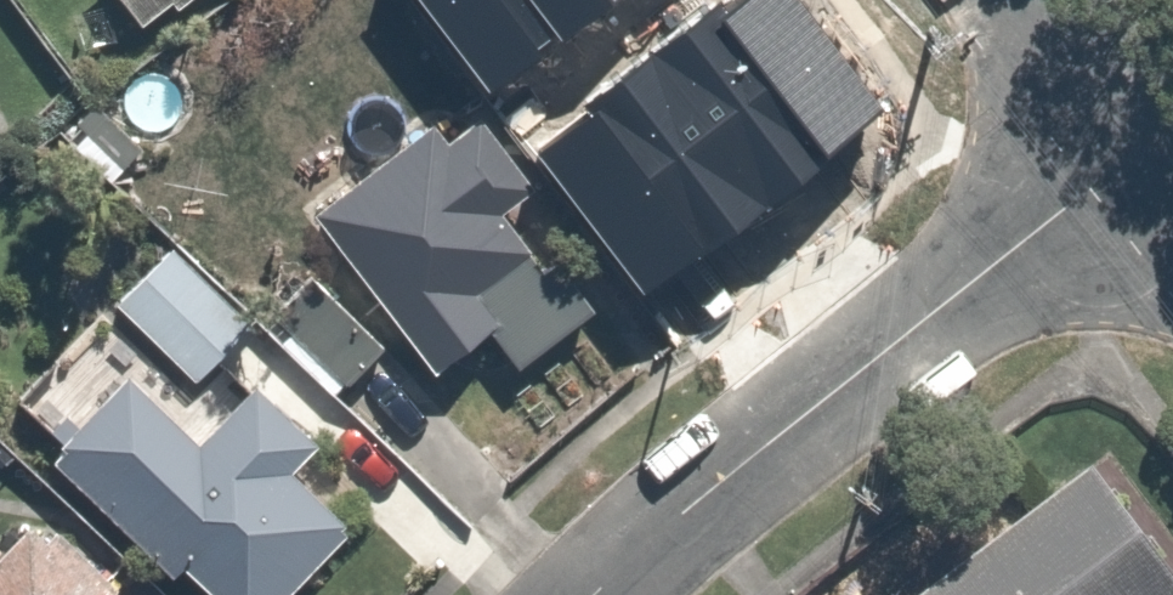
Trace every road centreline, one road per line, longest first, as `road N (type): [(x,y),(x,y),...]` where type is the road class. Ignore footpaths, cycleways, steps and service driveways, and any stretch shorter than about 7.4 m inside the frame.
road 1 (residential): [(595,594),(701,491),(1153,153)]
road 2 (residential): [(1153,153),(1034,0)]

